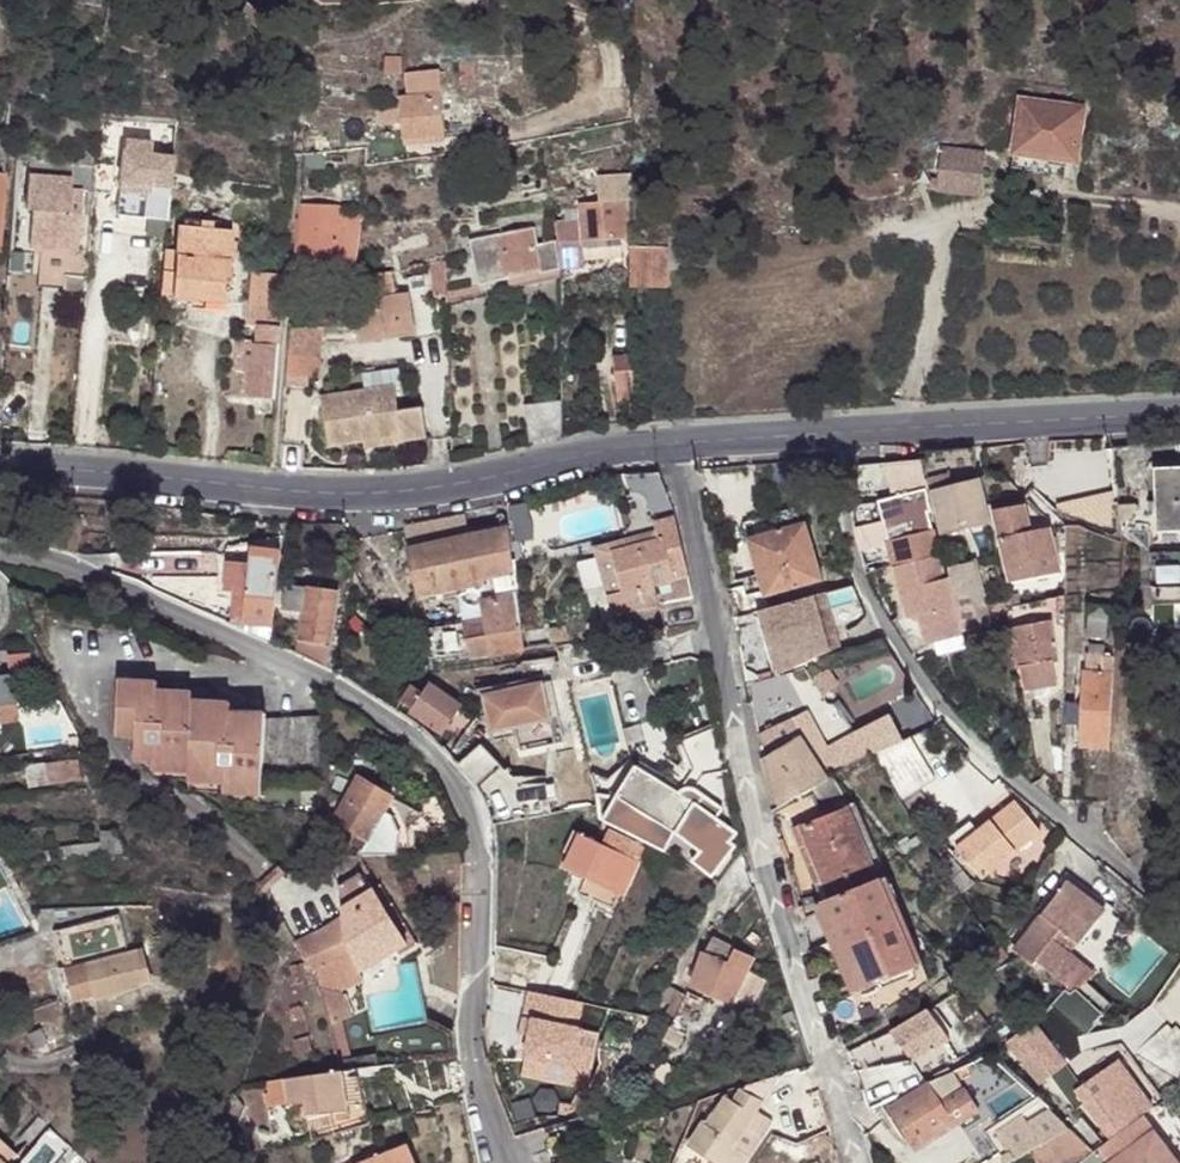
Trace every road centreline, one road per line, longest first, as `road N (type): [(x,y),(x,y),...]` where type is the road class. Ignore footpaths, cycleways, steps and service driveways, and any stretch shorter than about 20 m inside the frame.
road 1 (residential): [(0,552),(72,565),(319,679),(414,739),(450,774),(474,815),(472,1035),(477,1076),(507,1162)]
road 2 (unclassified): [(854,1162),(761,849),(671,451)]
road 3 (unclassified): [(0,467),(305,505),(382,504),(606,456),(671,451)]
road 4 (residential): [(839,436),(869,599),(915,670),(1000,764),(1179,918)]
road 5 (unclassified): [(839,436),(1179,420)]
road 6 (unclassified): [(671,451),(839,436)]

